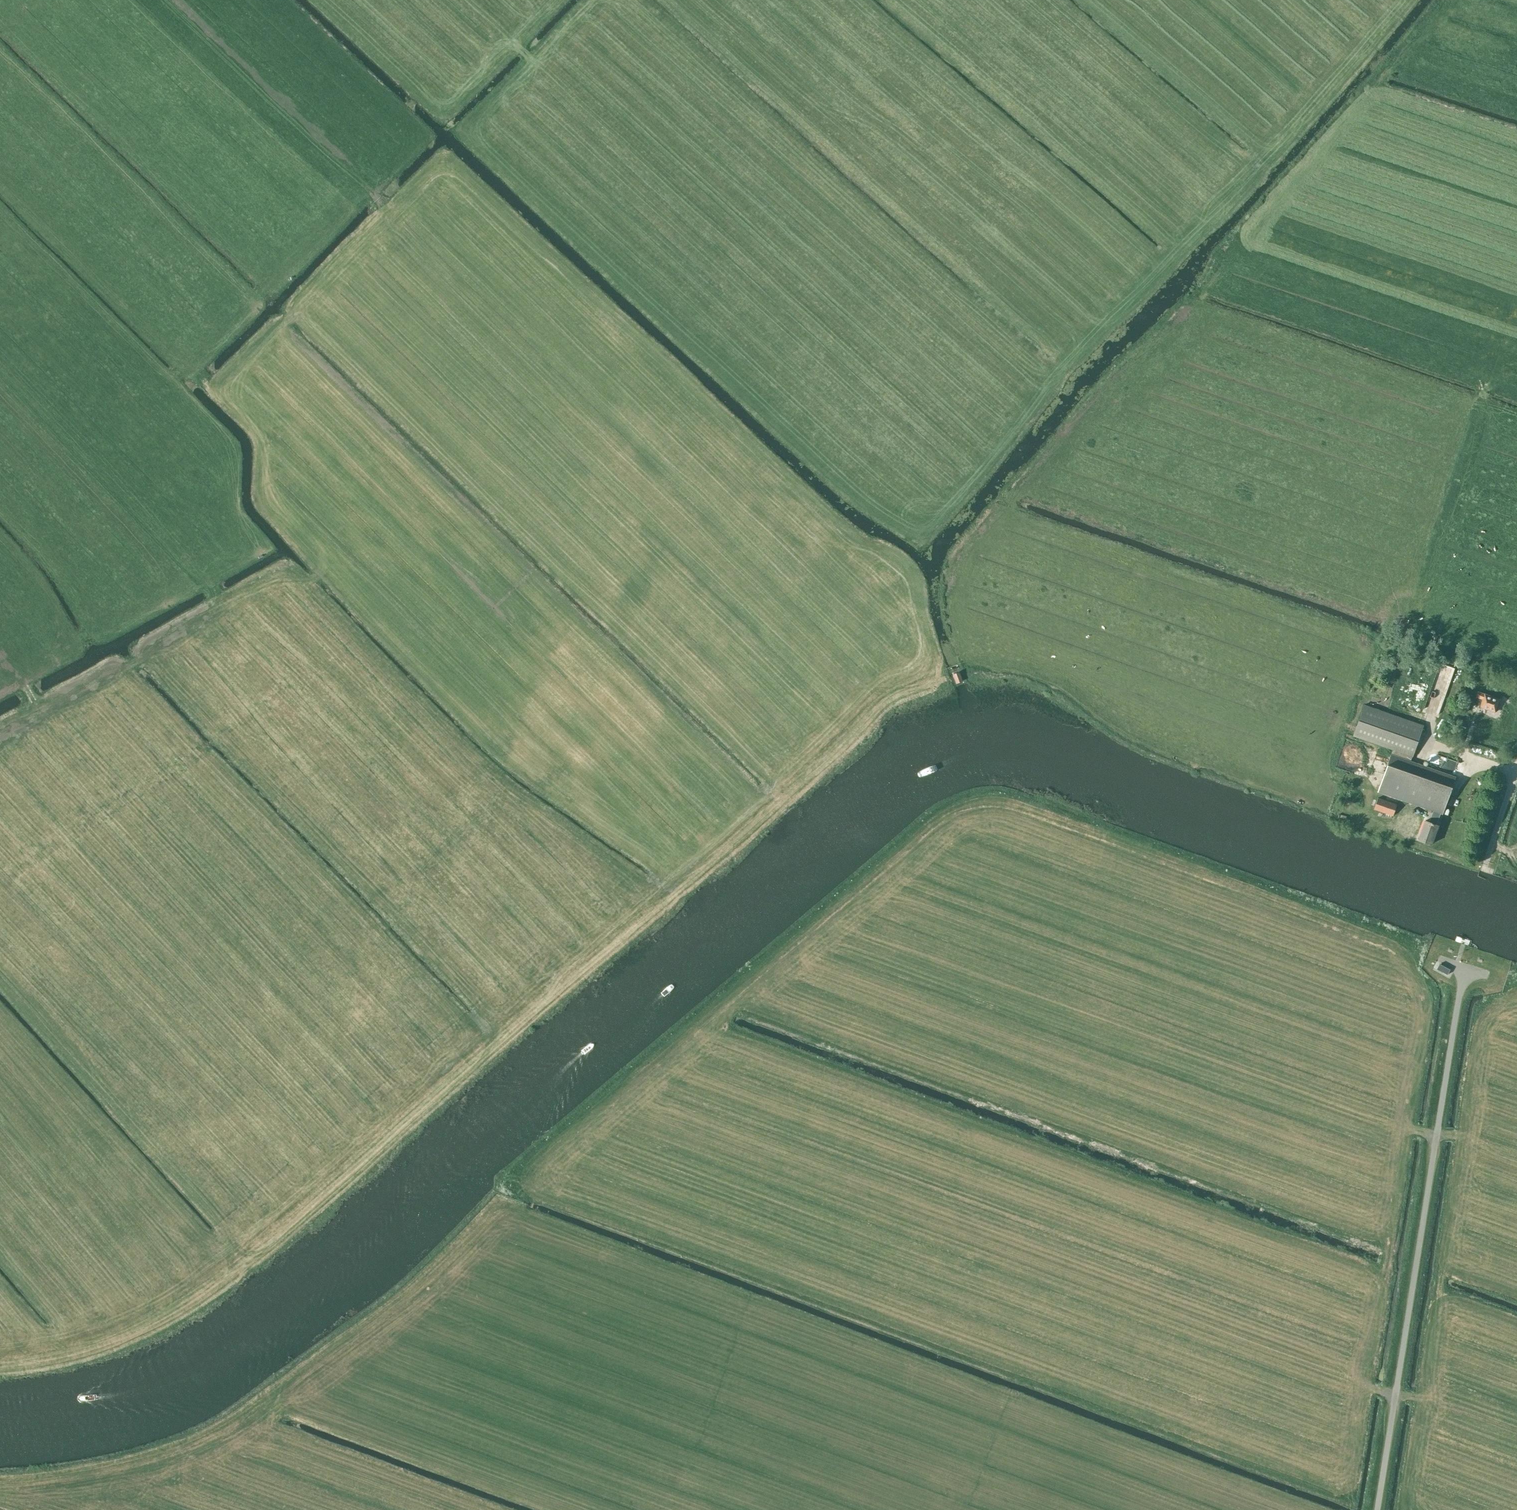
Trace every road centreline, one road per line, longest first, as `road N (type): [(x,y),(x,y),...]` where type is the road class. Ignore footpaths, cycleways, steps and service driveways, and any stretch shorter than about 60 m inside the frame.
road 1 (unclassified): [(1377,1509),(1466,969)]

